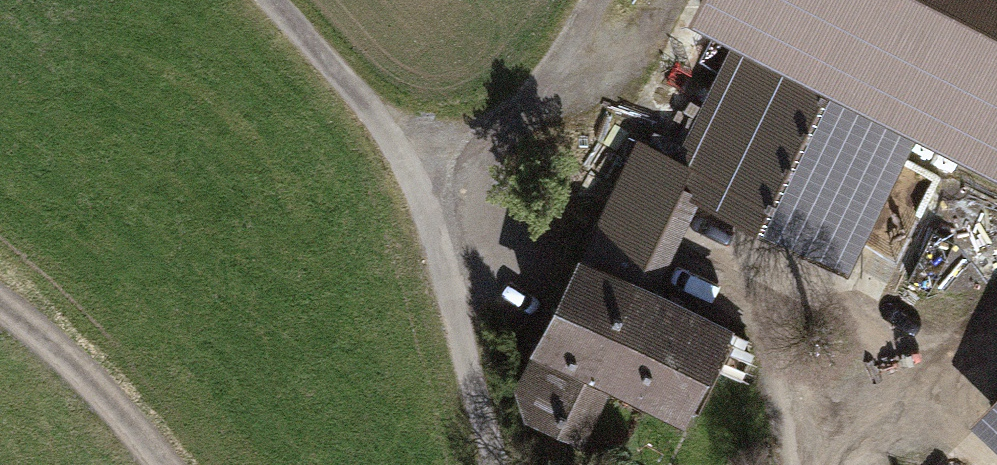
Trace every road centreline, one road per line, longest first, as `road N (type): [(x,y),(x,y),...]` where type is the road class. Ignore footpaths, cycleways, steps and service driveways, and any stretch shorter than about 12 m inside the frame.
road 1 (residential): [(500,464),(417,171),(274,0)]
road 2 (track): [(417,171),(515,108),(550,72),(595,0)]
road 3 (track): [(0,305),(90,379),(166,464)]

